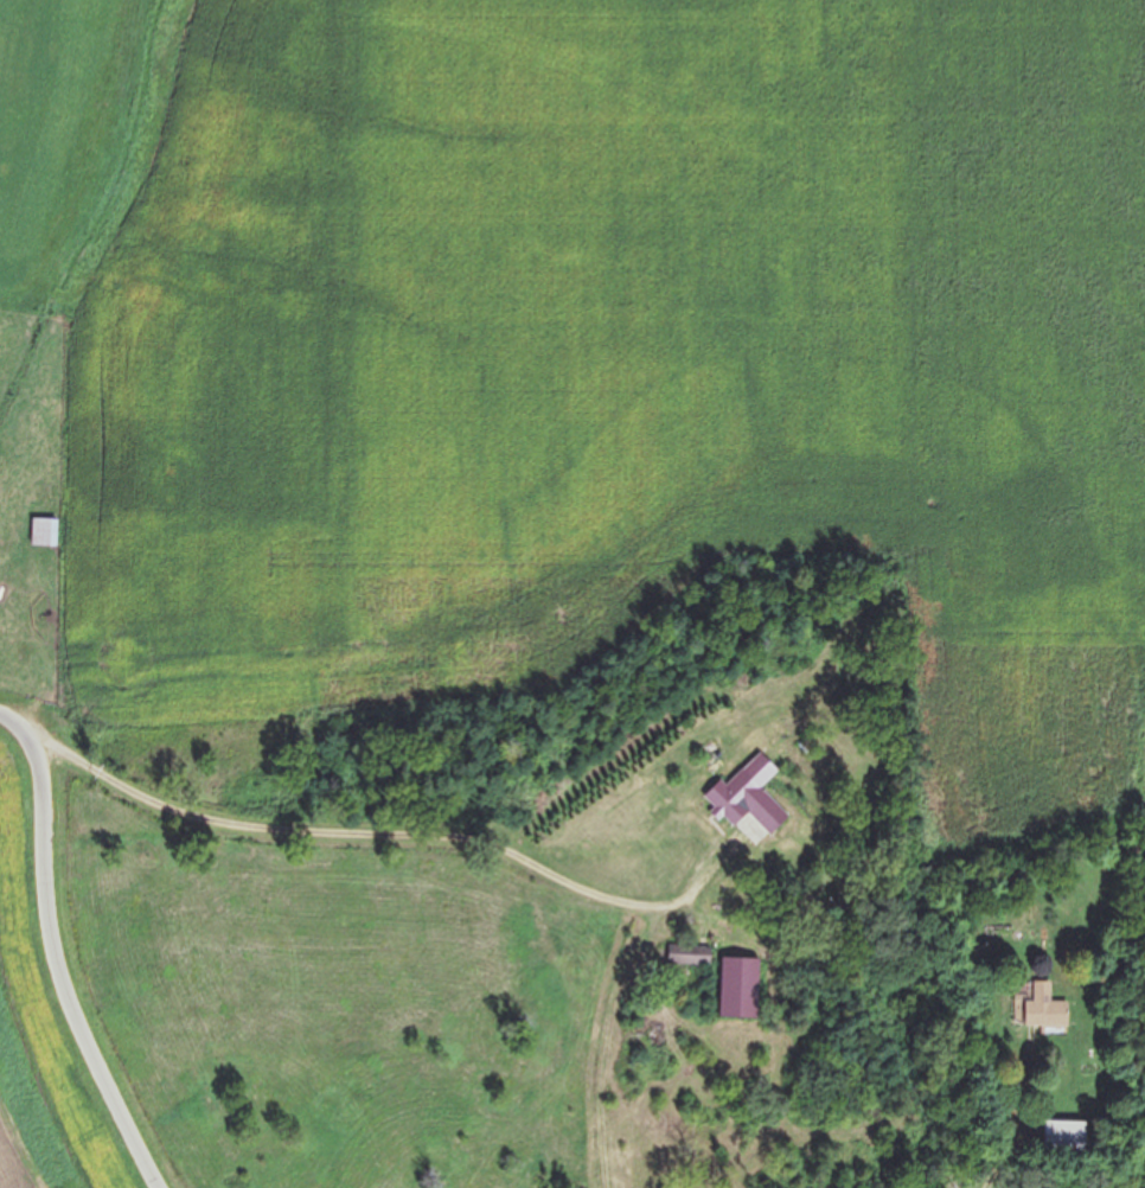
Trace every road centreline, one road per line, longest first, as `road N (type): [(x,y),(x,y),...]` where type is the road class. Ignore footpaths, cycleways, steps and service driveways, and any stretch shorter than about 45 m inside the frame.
road 1 (residential): [(0,718),(34,737),(49,937),(77,1041),(144,1187)]

